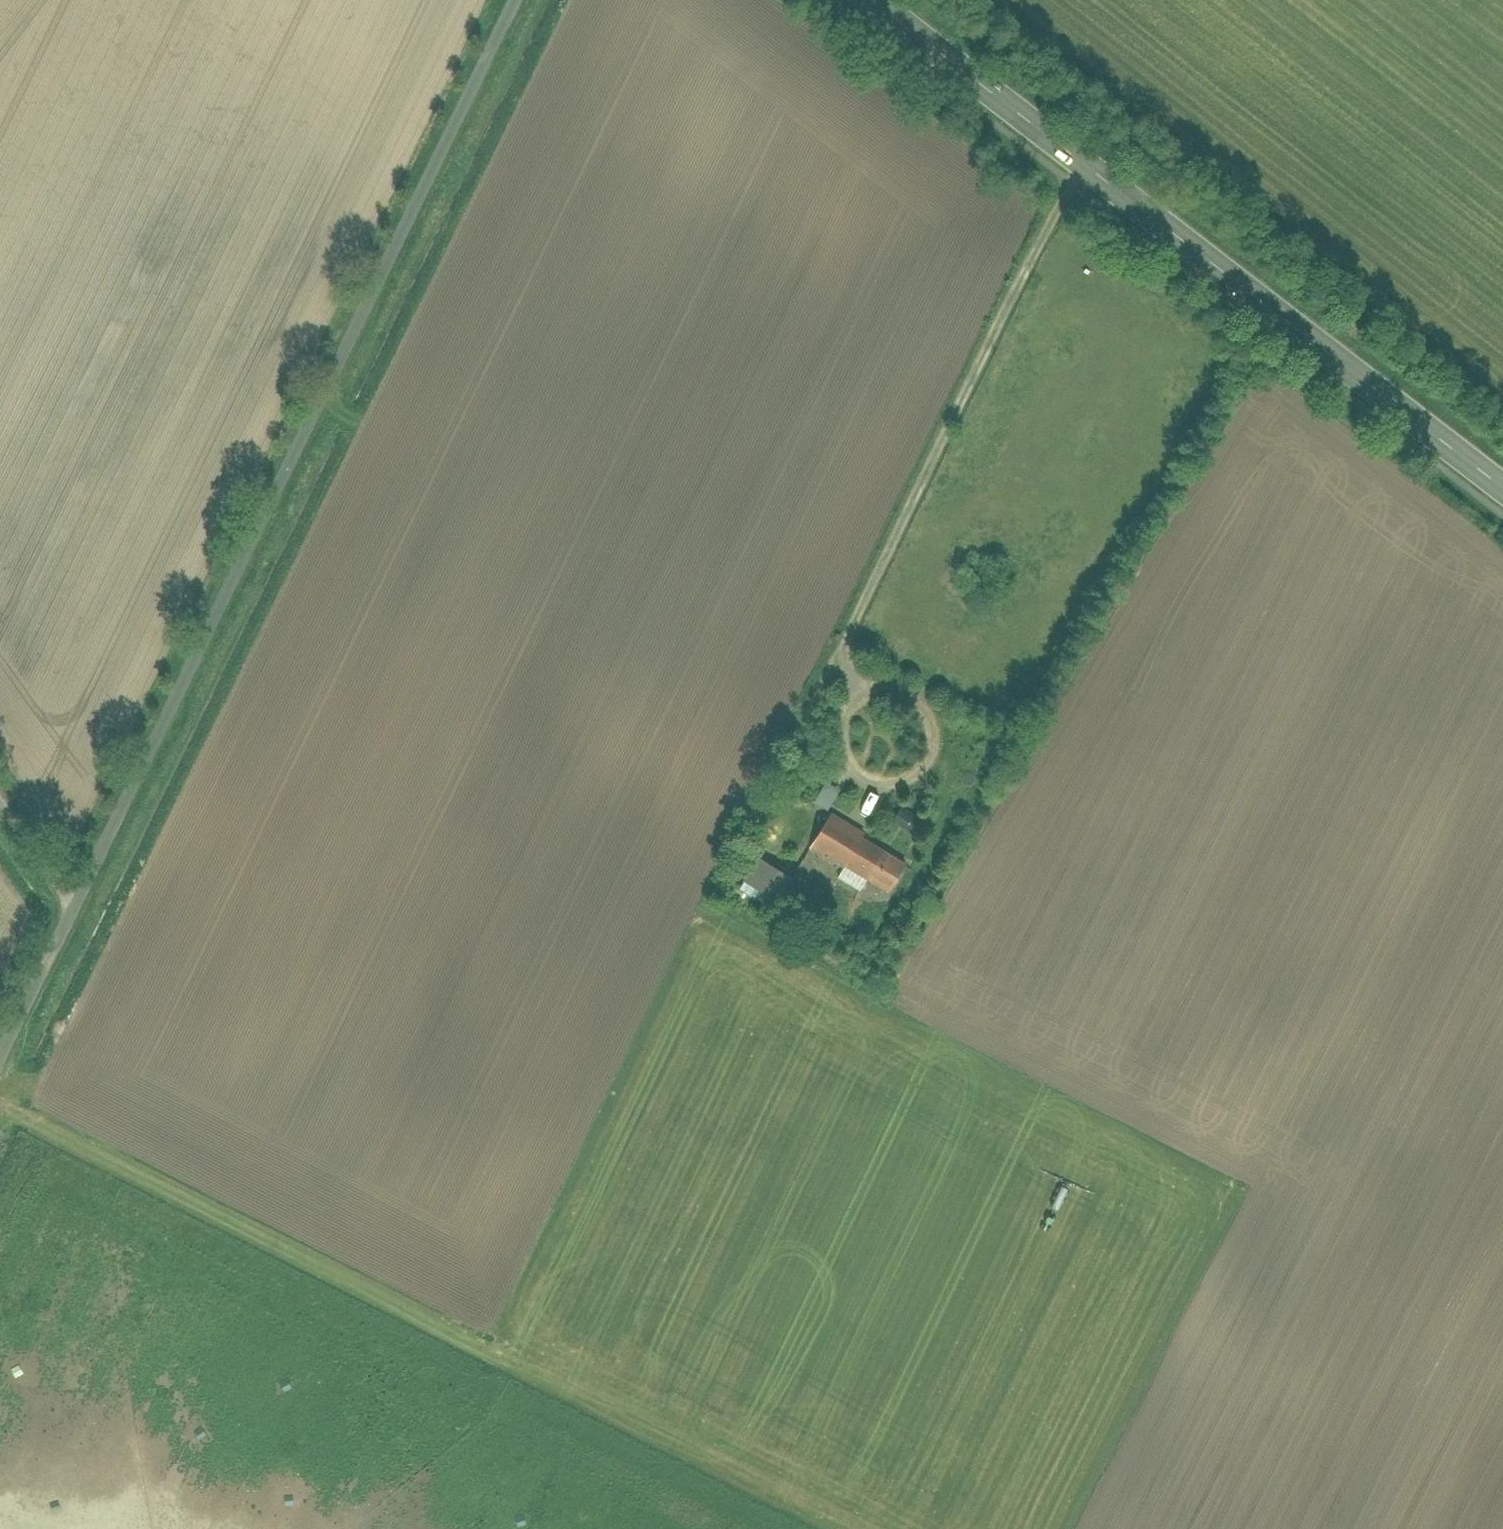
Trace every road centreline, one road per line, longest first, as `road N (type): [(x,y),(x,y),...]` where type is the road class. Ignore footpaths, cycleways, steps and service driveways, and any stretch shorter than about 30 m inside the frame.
road 1 (unclassified): [(0,1053),(516,0)]
road 2 (primary): [(1502,488),(877,0)]
road 3 (track): [(0,798),(73,907)]

